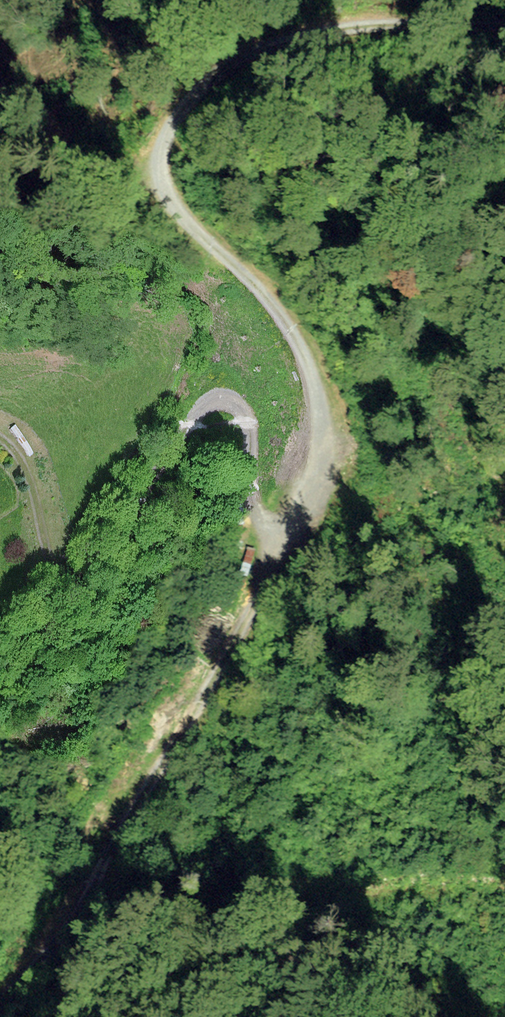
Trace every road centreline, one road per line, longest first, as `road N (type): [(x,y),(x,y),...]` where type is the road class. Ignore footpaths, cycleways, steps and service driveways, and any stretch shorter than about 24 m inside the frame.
road 1 (track): [(504,30),(332,32),(253,57),(213,79),(173,118),(164,186),(174,210),(262,294),(297,340),(313,381),(319,456),(297,526),(203,698),(76,913),(0,1012)]
road 2 (track): [(0,435),(32,492),(63,599),(199,411),(215,402),(234,405),(252,433),(249,502),(271,524),(297,526)]

